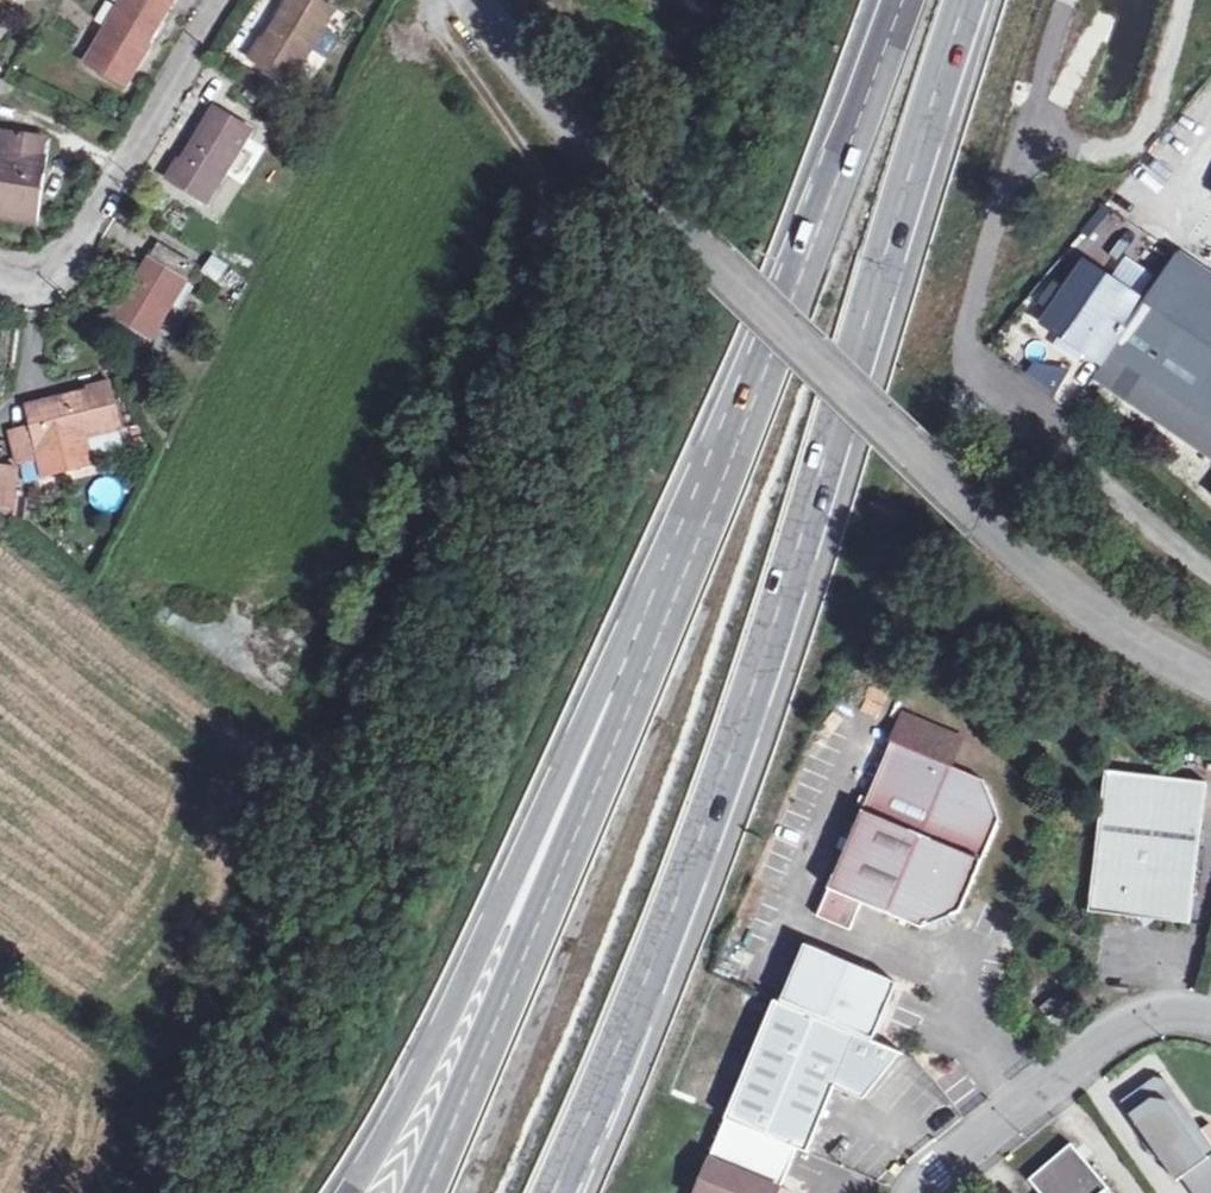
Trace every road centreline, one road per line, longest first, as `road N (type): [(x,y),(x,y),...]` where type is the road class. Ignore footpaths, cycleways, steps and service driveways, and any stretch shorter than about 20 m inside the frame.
road 1 (motorway): [(556,1192),(703,835),(968,0)]
road 2 (unclassified): [(474,0),(609,154),(968,500),(1103,612),(1210,676)]
road 3 (motorway): [(901,0),(720,486),(644,662)]
road 4 (motorway): [(644,662),(591,704),(425,1060),(349,1192)]
road 5 (motorway): [(644,662),(423,1192)]
road 6 (residential): [(0,269),(25,272),(63,259),(225,0)]
road 7 (residential): [(913,1192),(1075,1061),(1154,1012),(1210,1019)]
road 8 (track): [(1210,572),(992,383)]
road 9 (track): [(560,200),(432,17)]

